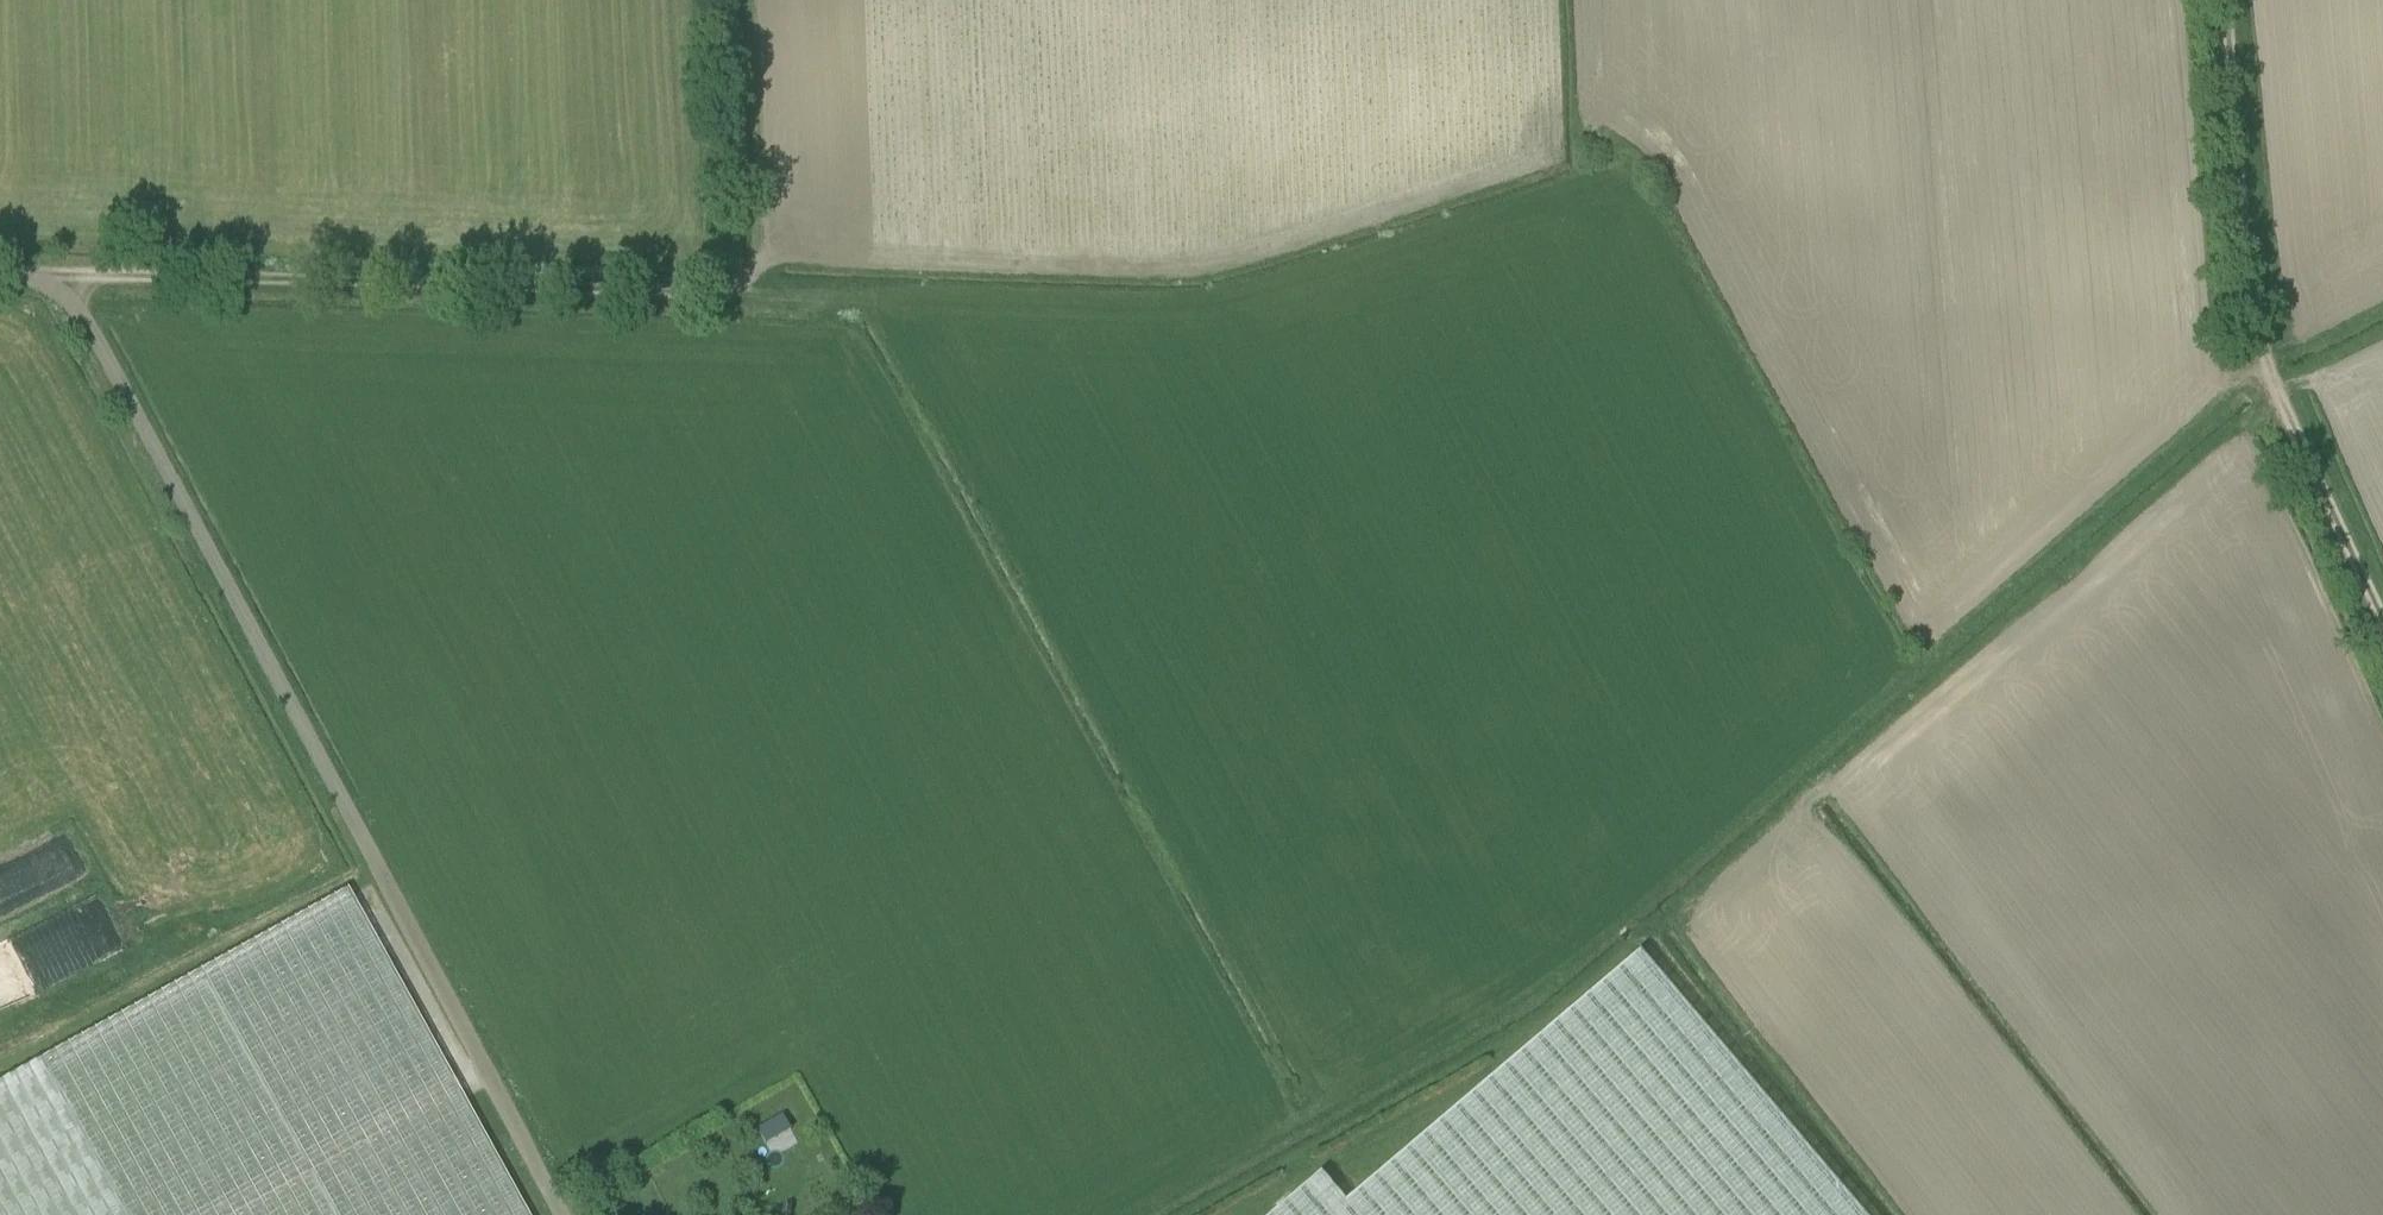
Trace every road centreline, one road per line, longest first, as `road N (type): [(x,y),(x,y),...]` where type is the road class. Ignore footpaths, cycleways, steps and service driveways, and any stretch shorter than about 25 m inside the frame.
road 1 (track): [(37,278),(76,309),(549,1181)]
road 2 (track): [(37,278),(696,299)]
road 3 (track): [(2272,362),(2236,0)]
road 4 (track): [(2382,627),(2272,362)]

